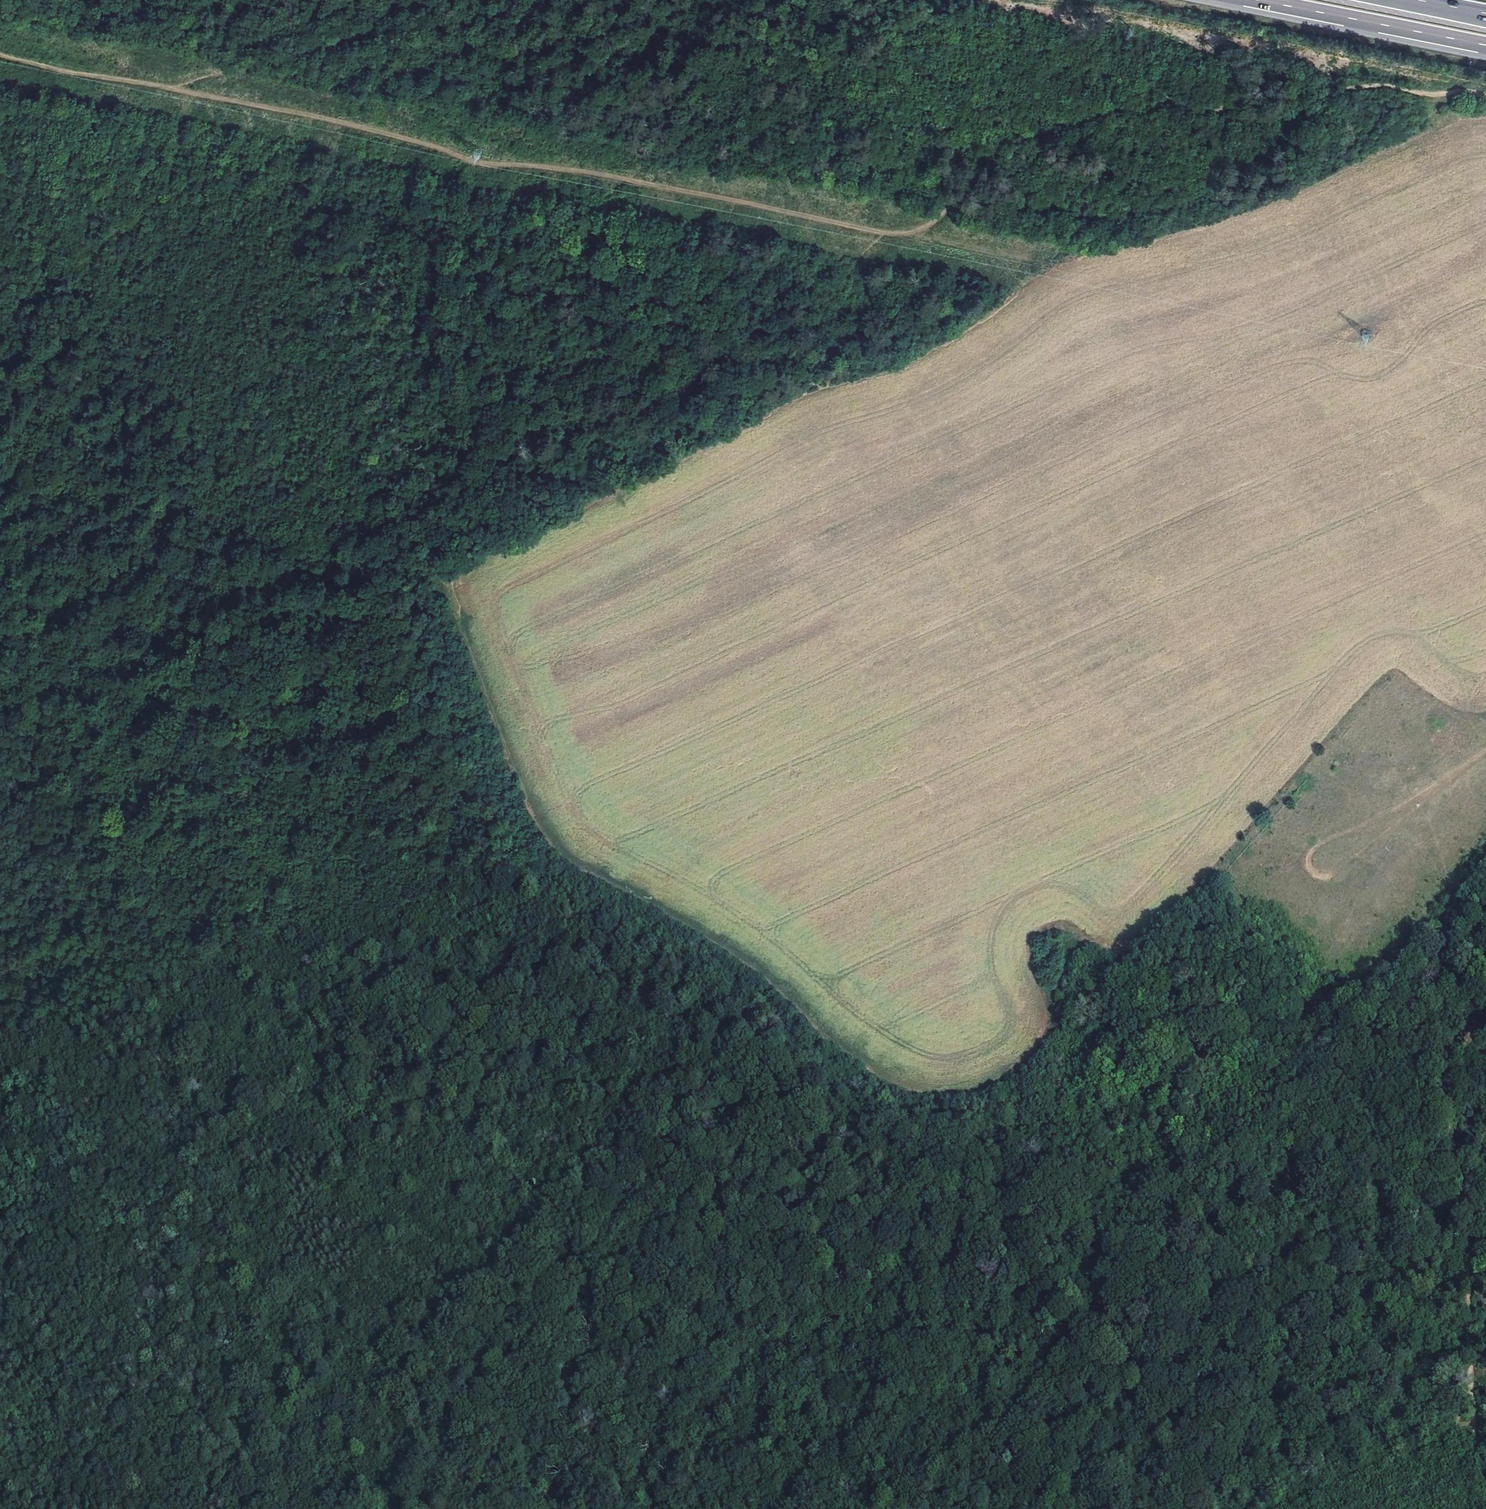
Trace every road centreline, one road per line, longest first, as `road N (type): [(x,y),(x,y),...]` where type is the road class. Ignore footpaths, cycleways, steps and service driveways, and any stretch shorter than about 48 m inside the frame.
road 1 (track): [(1485,96),(1388,87),(1177,105),(1009,139),(942,216),(894,234),(481,163),(375,129),(0,58)]
road 2 (motorway): [(1260,0),(1485,45)]

